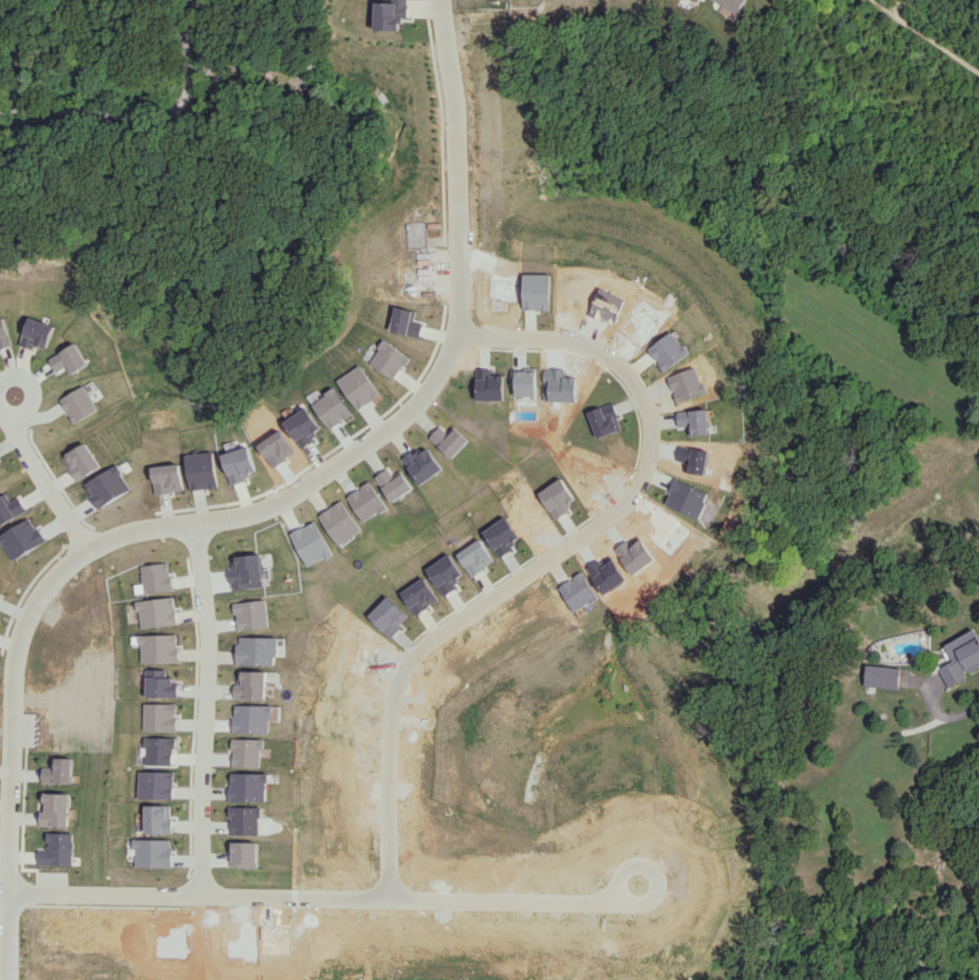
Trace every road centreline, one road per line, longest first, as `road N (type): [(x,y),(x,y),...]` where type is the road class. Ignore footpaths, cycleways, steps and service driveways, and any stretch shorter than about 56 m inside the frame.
road 1 (residential): [(6,979),(11,655),(46,581),(85,550),(129,533),(275,501),(411,407),(455,333),(459,101),(440,0)]
road 2 (residential): [(455,333),(598,346),(637,381),(651,447),(625,504),(436,633),(407,665),(394,706),(391,895)]
road 3 (residential): [(6,893),(662,895)]
road 4 (residential): [(186,522),(203,614),(200,895)]
road 5 (residential): [(0,108),(148,116),(174,109),(185,85),(187,0)]
road 6 (residential): [(85,550),(21,439),(16,393)]

